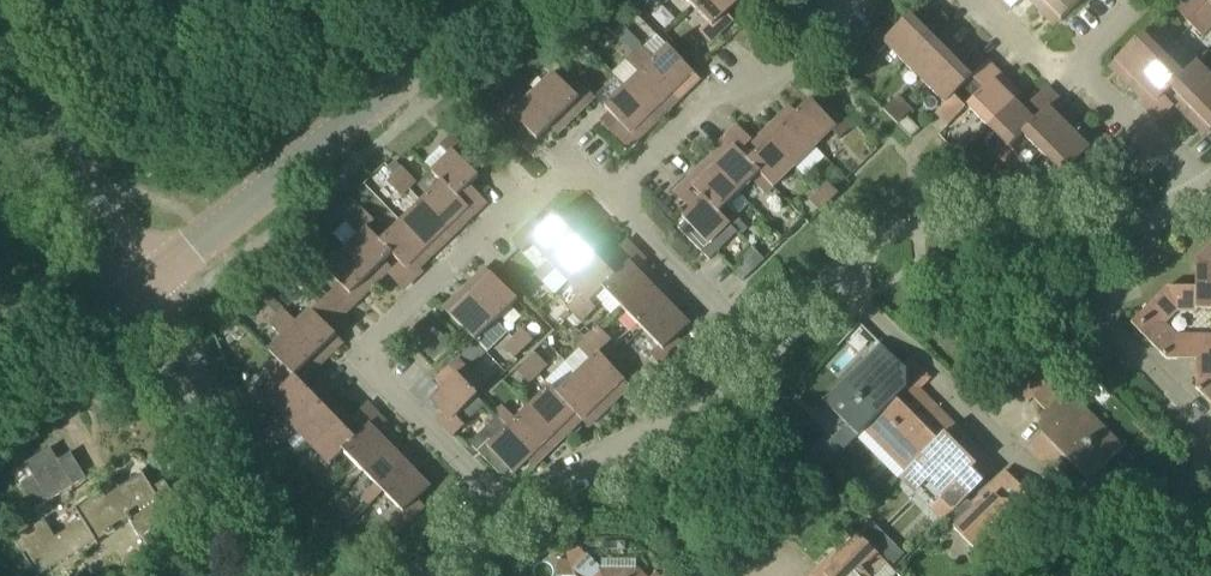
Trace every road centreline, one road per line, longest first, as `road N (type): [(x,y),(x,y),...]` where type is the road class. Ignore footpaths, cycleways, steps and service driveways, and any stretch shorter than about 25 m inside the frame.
road 1 (residential): [(507,510),(375,372),(371,340),(492,220),(551,177),(582,174),(613,195)]
road 2 (tertiary): [(140,284),(498,0)]
road 3 (residential): [(303,575),(140,284)]
road 4 (residential): [(613,195),(706,97),(772,84),(841,0)]
road 5 (residential): [(507,510),(648,434),(758,350)]
road 6 (residential): [(1033,480),(834,276)]
road 7 (unclassified): [(140,284),(45,136),(0,44)]
road 8 (residential): [(834,276),(894,231),(942,229),(980,244),(1086,237)]
road 9 (residential): [(1210,434),(1117,333),(1086,237)]
road 10 (residential): [(758,350),(613,195)]
road 11 (residential): [(1203,196),(1073,64)]
road 12 (tertiary): [(0,400),(140,284)]
road 13 (residential): [(1086,237),(1203,196)]
road 14 (residential): [(1073,64),(1047,68),(979,0)]

